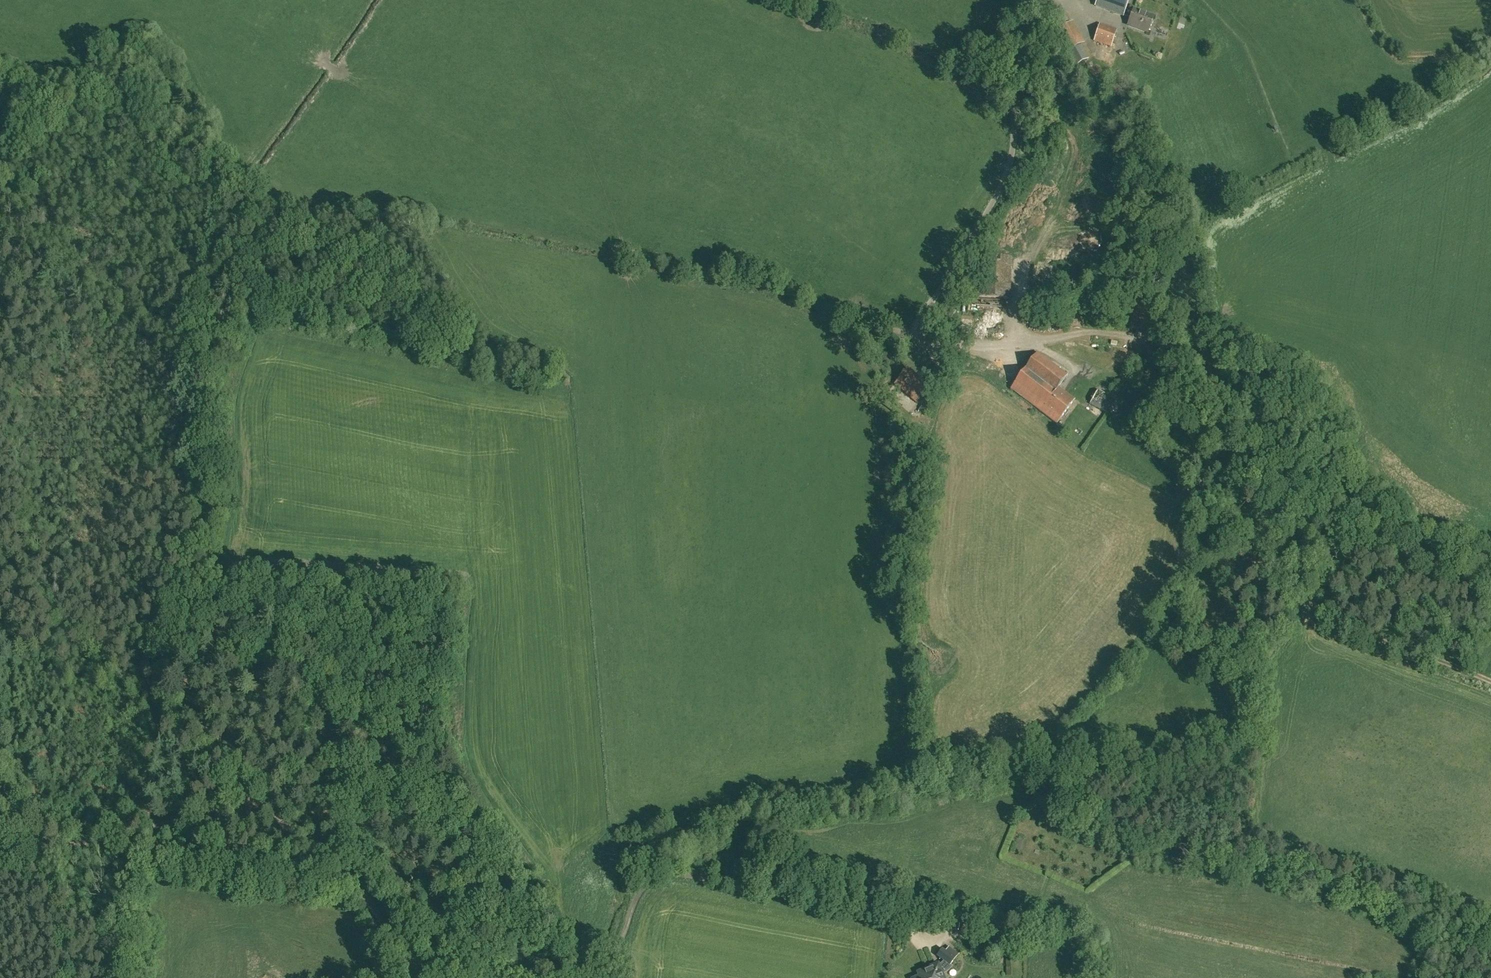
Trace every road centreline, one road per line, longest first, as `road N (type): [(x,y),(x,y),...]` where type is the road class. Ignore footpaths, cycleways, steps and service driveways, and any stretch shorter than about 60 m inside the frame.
road 1 (unclassified): [(1210,359),(1207,346),(1178,326),(1132,338),(1080,333),(1013,345),(932,336),(947,280),(1013,154),(1013,110),(1000,51),(1012,26),(1042,0)]
road 2 (unclassified): [(430,977),(338,872),(248,813),(0,861)]
road 3 (track): [(1490,681),(1301,603),(1204,509),(1210,359)]
road 4 (unclassified): [(652,872),(630,913),(620,958),(472,977)]
road 5 (track): [(804,824),(699,836),(657,862)]

